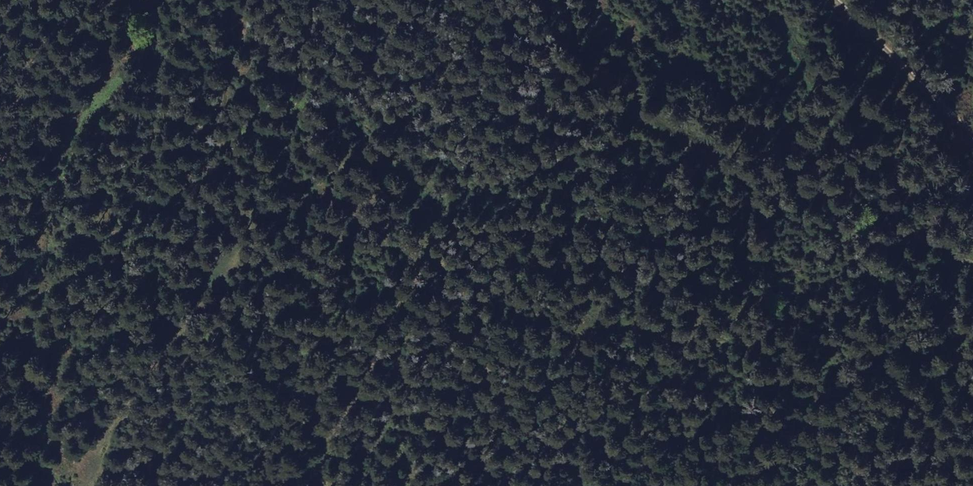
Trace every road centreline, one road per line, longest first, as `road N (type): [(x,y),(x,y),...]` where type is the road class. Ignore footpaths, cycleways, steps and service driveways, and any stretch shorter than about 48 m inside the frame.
road 1 (track): [(507,485),(503,419),(455,298),(424,263),(450,177),(527,110),(637,115),(879,211),(972,259)]
road 2 (track): [(337,485),(360,411),(424,263)]
road 3 (track): [(972,130),(843,0)]

